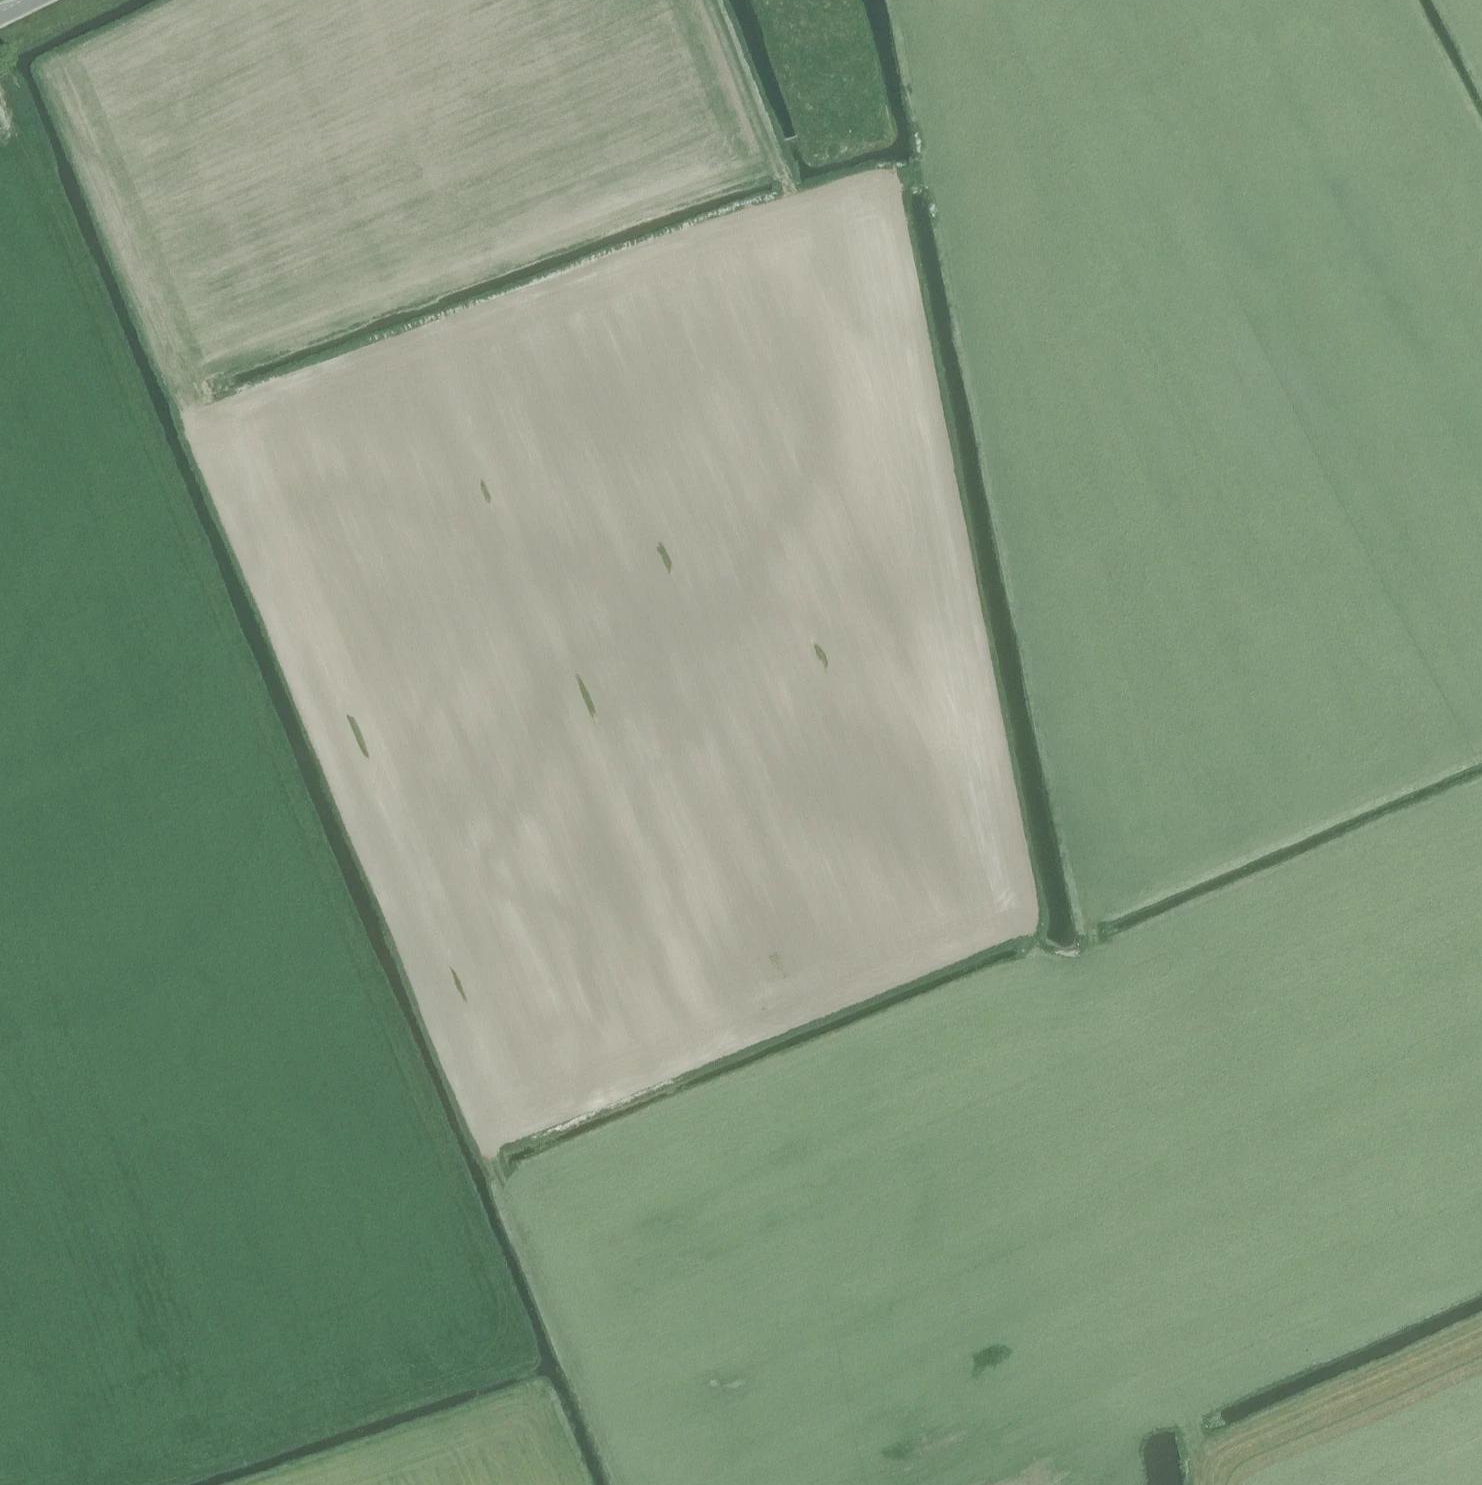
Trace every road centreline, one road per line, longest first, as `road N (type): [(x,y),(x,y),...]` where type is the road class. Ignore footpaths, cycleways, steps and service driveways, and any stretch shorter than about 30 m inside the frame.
road 1 (track): [(345,798),(622,1484)]
road 2 (track): [(798,210),(699,0)]

